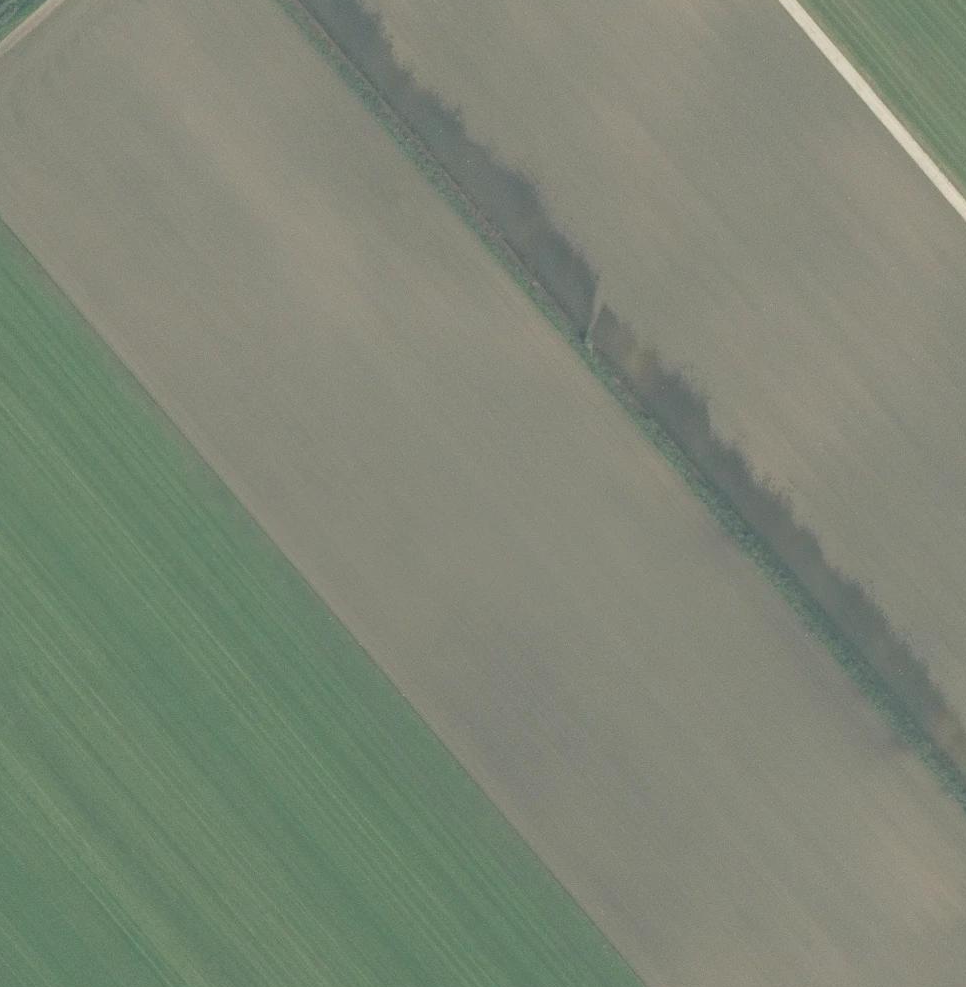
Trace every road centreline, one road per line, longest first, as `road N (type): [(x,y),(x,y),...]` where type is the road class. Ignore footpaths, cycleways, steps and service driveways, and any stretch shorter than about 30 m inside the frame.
road 1 (track): [(784,0),(965,215)]

